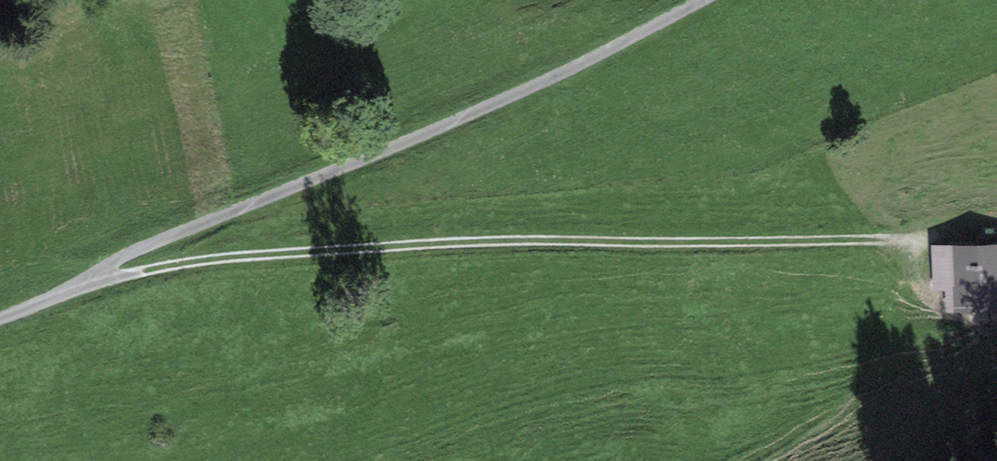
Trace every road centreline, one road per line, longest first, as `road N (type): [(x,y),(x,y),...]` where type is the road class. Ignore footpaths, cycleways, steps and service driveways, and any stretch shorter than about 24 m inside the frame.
road 1 (track): [(920,244),(527,244),(232,260),(92,291)]
road 2 (track): [(713,0),(473,120),(126,258),(92,291)]

